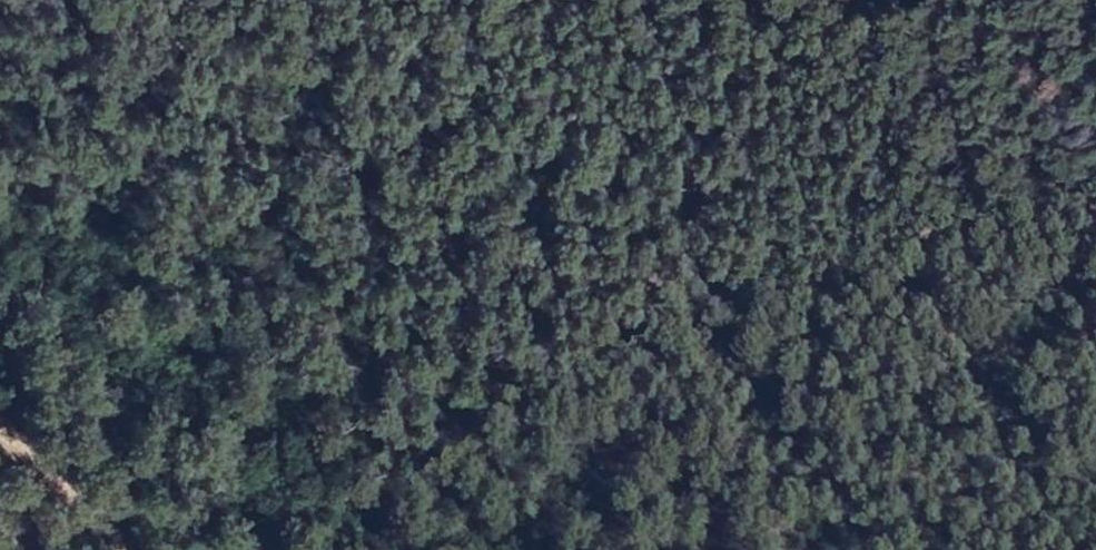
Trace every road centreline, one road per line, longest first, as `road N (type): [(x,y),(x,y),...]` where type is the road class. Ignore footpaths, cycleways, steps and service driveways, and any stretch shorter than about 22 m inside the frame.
road 1 (track): [(0,437),(57,473),(118,549)]

